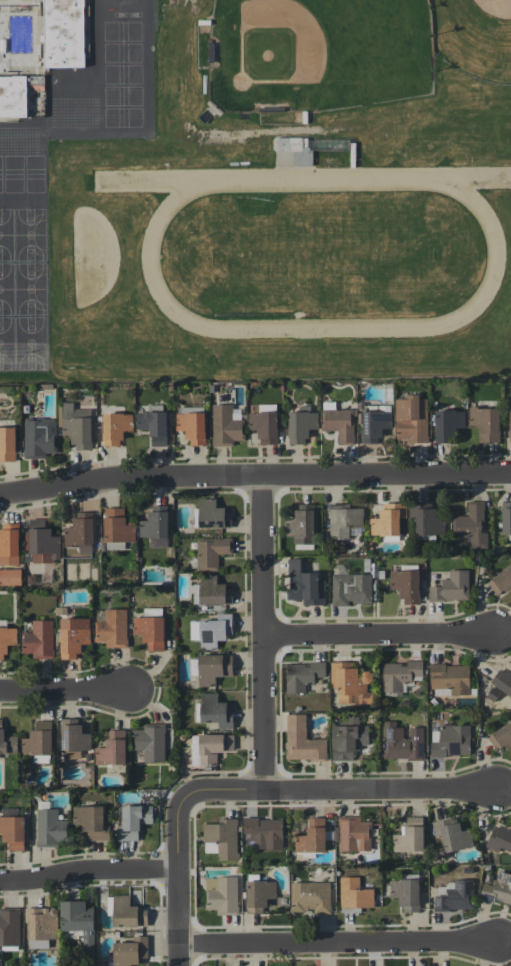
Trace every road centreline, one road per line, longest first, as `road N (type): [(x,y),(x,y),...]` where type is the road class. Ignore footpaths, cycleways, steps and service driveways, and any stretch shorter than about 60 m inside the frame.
road 1 (residential): [(0,496),(148,476),(510,477)]
road 2 (residential): [(263,476),(265,795)]
road 3 (residential): [(181,949),(498,944)]
road 4 (residential): [(182,796),(494,793)]
road 5 (residential): [(264,637),(494,633)]
road 6 (residential): [(0,883),(181,872)]
road 7 (residential): [(182,796),(181,965)]
road 8 (residential): [(0,690),(129,688)]

